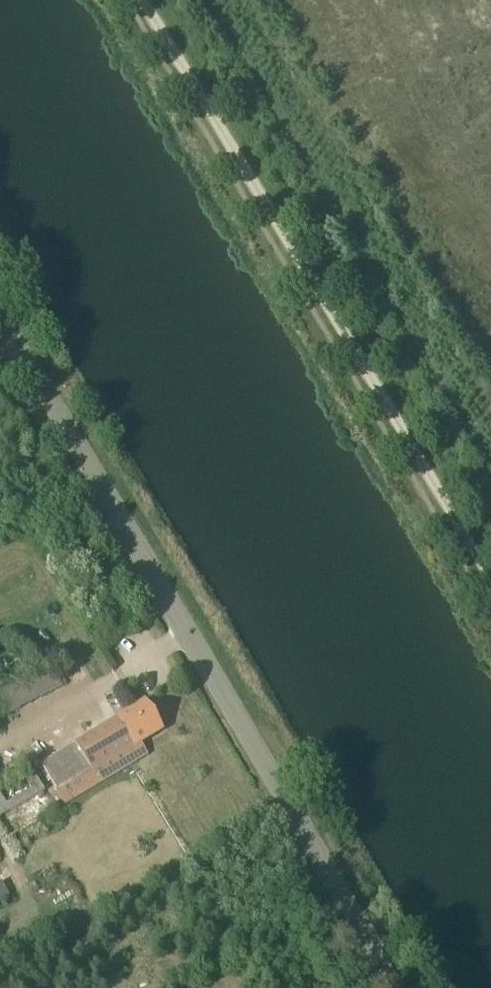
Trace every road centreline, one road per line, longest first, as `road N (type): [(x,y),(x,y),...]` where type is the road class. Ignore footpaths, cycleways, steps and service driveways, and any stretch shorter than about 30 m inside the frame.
road 1 (unclassified): [(382,987),(0,348)]
road 2 (track): [(145,0),(490,582)]

